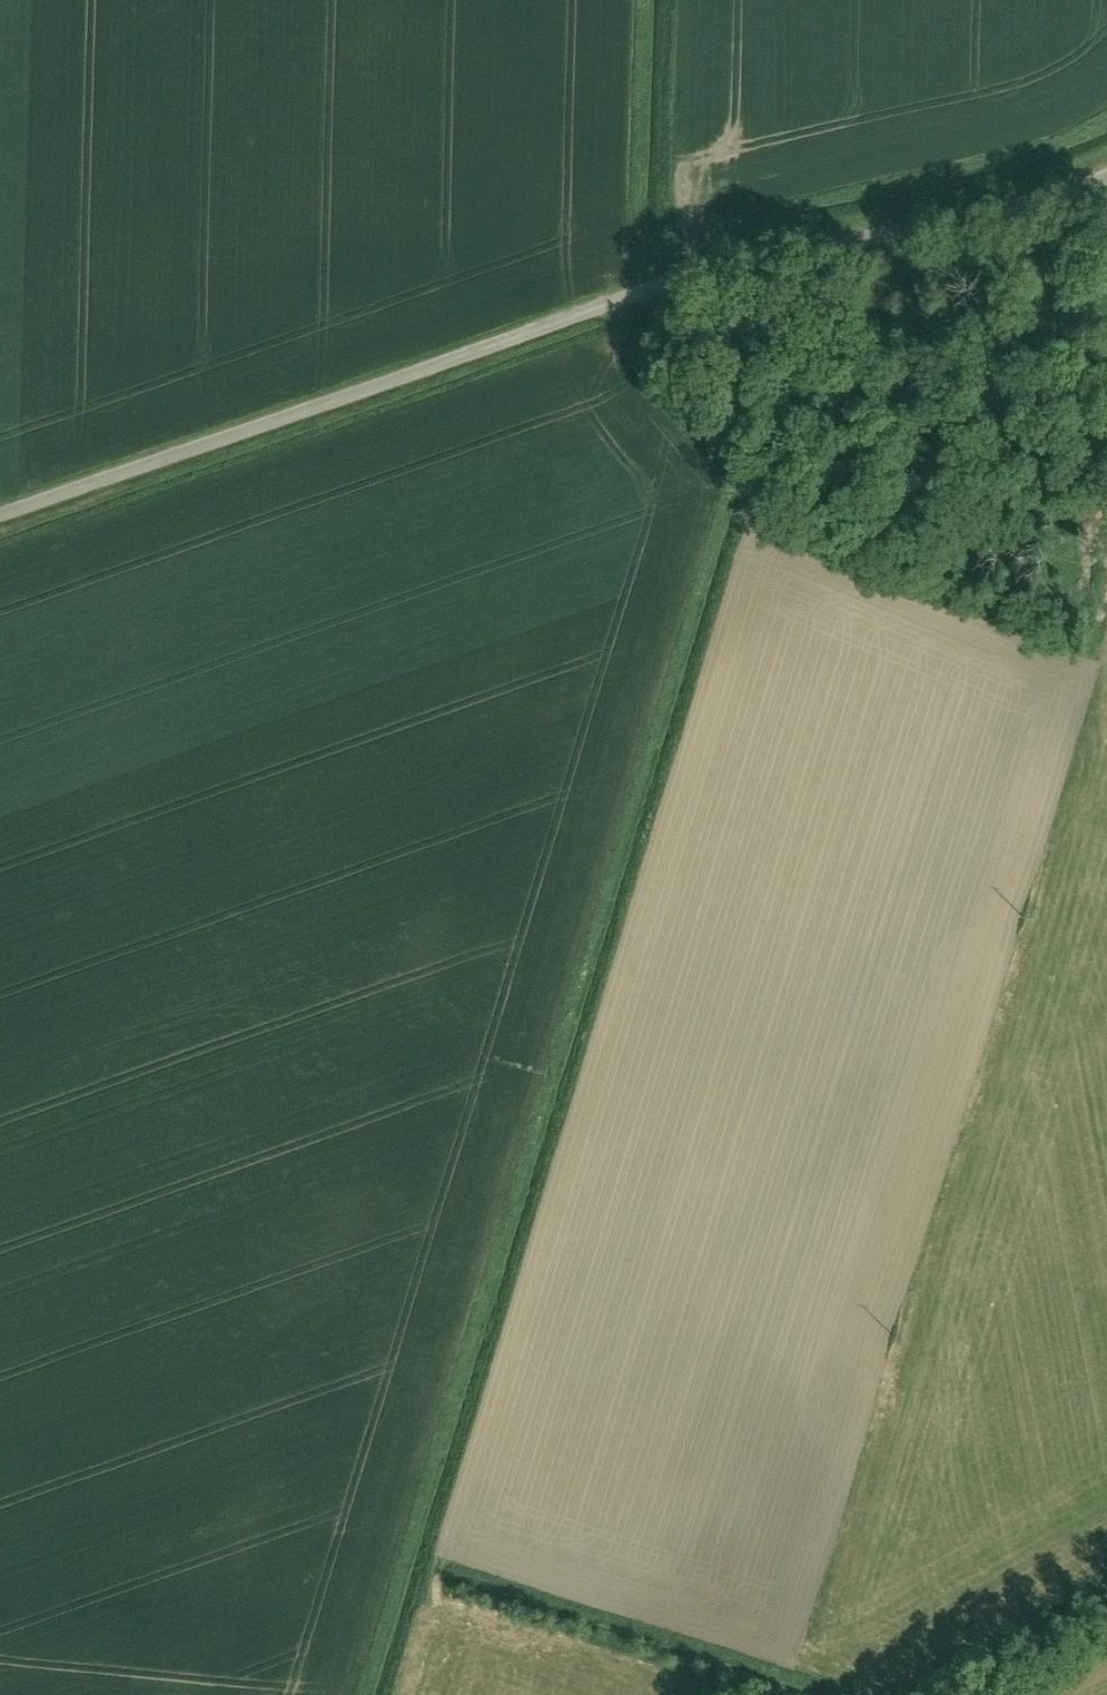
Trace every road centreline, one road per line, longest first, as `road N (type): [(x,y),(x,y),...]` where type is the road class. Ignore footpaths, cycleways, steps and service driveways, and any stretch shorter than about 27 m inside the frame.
road 1 (residential): [(1106,178),(660,286),(0,516)]
road 2 (track): [(913,1694),(1106,1585)]

